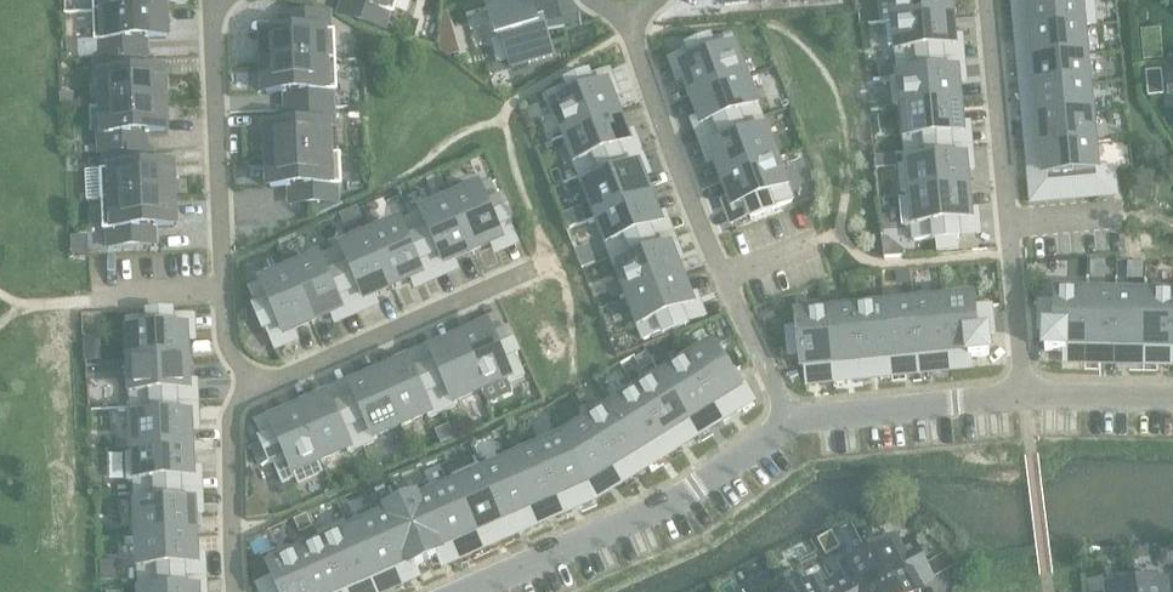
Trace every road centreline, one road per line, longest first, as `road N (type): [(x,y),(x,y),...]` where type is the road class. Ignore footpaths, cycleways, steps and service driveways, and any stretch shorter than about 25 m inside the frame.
road 1 (residential): [(627,11),(726,282),(791,418)]
road 2 (residential): [(791,418),(669,506),(474,591)]
road 3 (residential): [(217,0),(224,298)]
road 4 (residential): [(519,282),(255,391)]
road 5 (residential): [(1027,397),(791,418)]
road 6 (residential): [(986,0),(1006,219)]
road 7 (residential): [(255,391),(230,436),(234,591)]
road 8 (residential): [(1006,219),(1027,397)]
road 9 (residential): [(1172,399),(1027,397)]
road 10 (residential): [(224,298),(93,303)]

